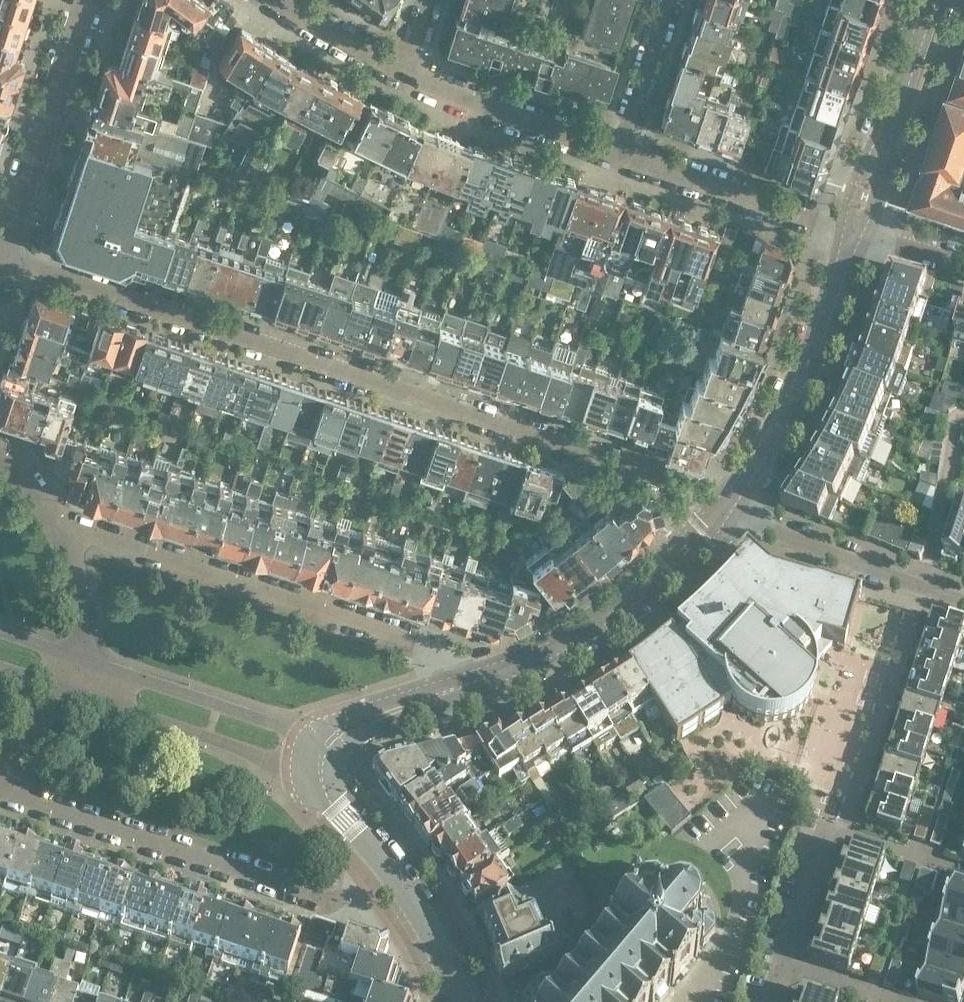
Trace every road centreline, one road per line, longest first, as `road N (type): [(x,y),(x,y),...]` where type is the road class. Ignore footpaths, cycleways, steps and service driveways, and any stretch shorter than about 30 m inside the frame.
road 1 (residential): [(4,254),(689,486),(726,509)]
road 2 (residential): [(486,676),(434,643),(67,526)]
road 3 (residential): [(0,808),(378,923),(417,911)]
road 4 (tertiary): [(857,228),(771,449),(726,509)]
road 5 (tertiary): [(718,518),(667,570),(604,617),(486,676)]
road 6 (residential): [(4,254),(86,0)]
road 7 (residential): [(718,518),(963,588)]
road 8 (residential): [(618,152),(857,228)]
road 9 (residential): [(68,693),(302,769)]
road 10 (residential): [(313,736),(81,656)]
road 11 (tertiary): [(941,0),(857,228)]
road 12 (tertiary): [(346,820),(335,783),(340,751),(359,734),(486,676)]
road 13 (residential): [(408,75),(618,152)]
road 14 (tertiary): [(486,676),(338,719),(313,736)]
road 15 (residential): [(618,152),(670,0)]
road 16 (residential): [(844,826),(825,838),(784,969)]
road 17 (residential): [(281,0),(408,75)]
road 18 (residential): [(81,656),(83,571),(67,526)]
road 19 (residential): [(844,826),(963,866)]

